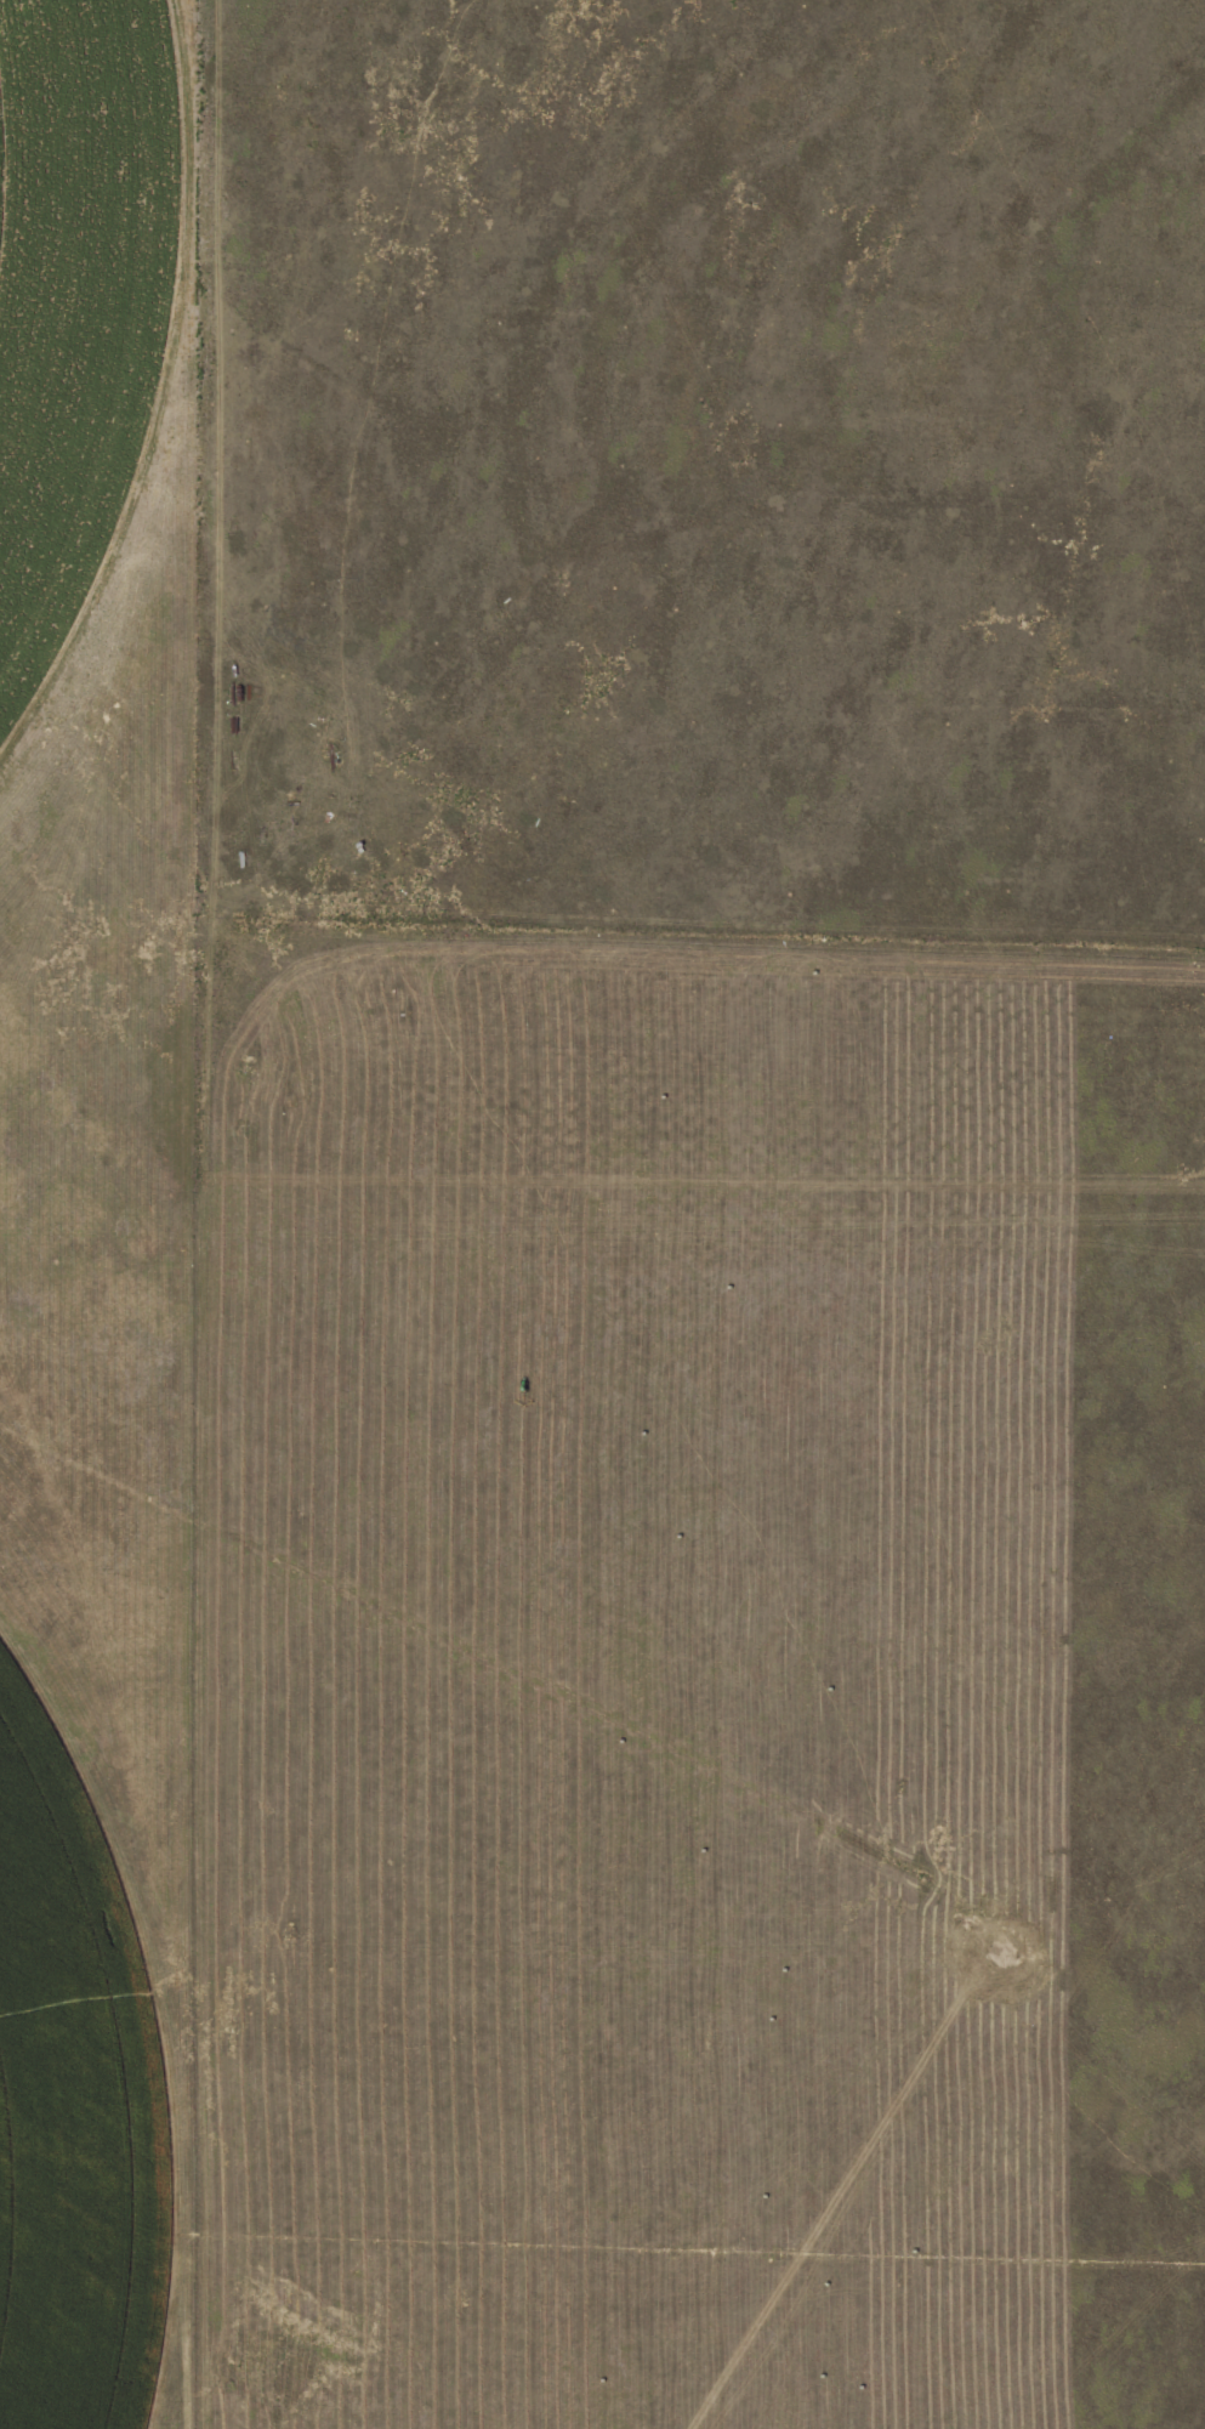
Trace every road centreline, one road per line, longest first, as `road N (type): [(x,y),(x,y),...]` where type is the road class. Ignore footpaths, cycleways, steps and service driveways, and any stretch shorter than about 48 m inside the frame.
road 1 (track): [(877,1976),(326,1930),(237,1892),(205,1809),(199,1294),(174,1269),(0,1274)]

